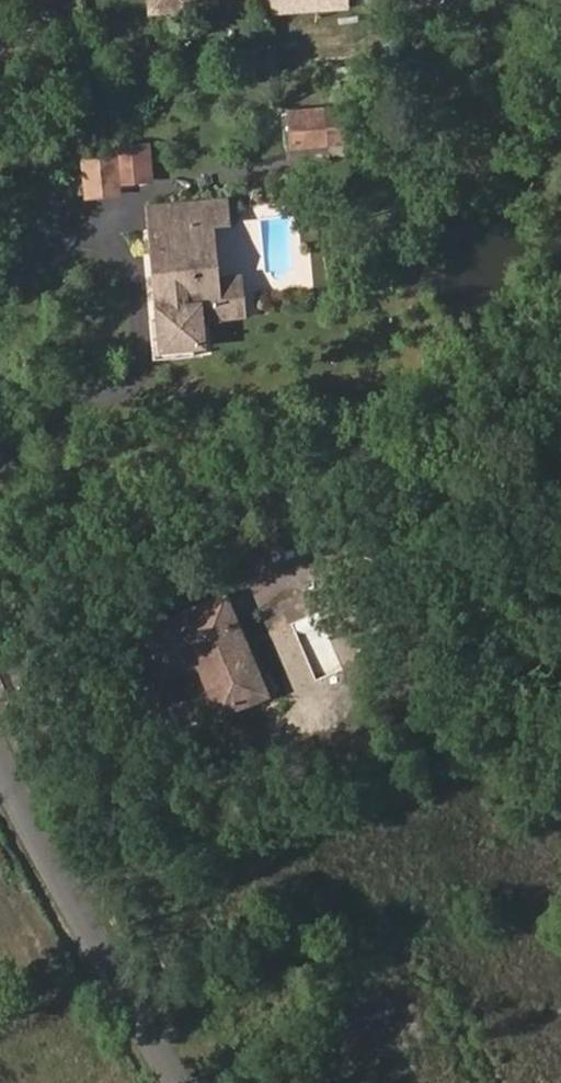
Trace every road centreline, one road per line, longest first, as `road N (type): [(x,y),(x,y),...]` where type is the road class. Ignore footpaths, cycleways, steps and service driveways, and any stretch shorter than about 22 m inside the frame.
road 1 (residential): [(485,1082),(432,972),(372,960),(168,1069)]
road 2 (unclassified): [(168,1069),(0,763)]

